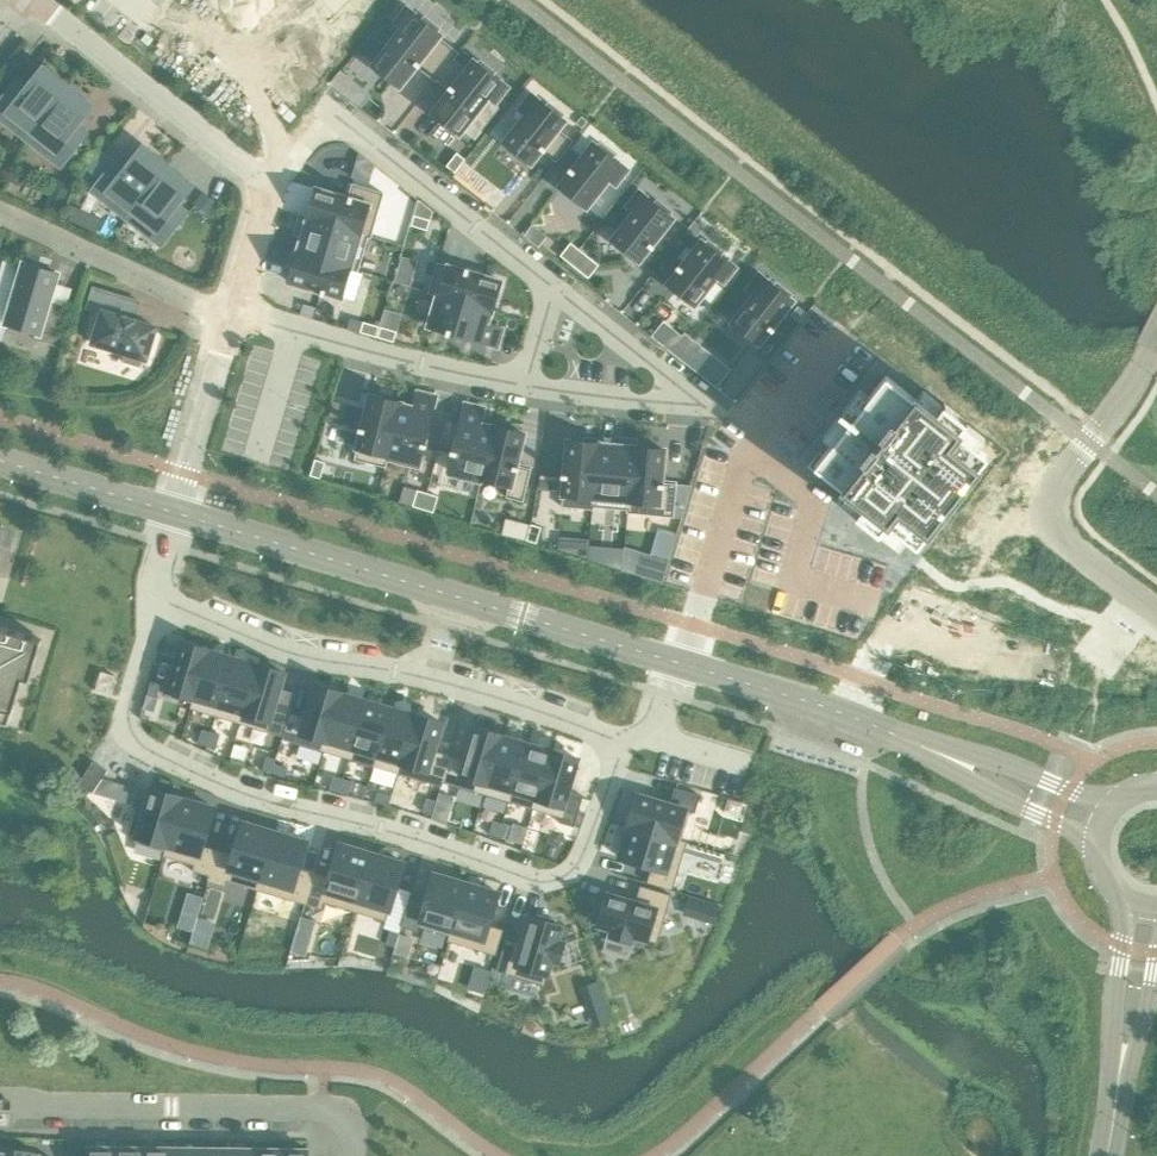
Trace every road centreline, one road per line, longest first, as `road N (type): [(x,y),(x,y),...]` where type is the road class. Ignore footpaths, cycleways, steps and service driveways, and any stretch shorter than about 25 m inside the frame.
road 1 (residential): [(164,599),(129,699),(132,732),(170,761),(274,803),(543,879),(564,875),(582,857),(620,742)]
road 2 (tertiary): [(174,512),(676,664)]
road 3 (residential): [(620,742),(400,670),(306,656),(164,599)]
road 4 (residential): [(0,1104),(322,1108),(350,1125),(351,1155)]
road 5 (residential): [(842,335),(748,450),(676,664)]
road 6 (residential): [(553,281),(338,117),(270,185)]
road 7 (unclassified): [(1156,613),(1058,539),(1048,518),(1049,497),(1156,336)]
road 8 (residential): [(526,385),(692,400),(553,281)]
road 9 (residential): [(227,316),(526,385)]
road 10 (tertiary): [(676,664),(960,759)]
road 11 (residential): [(270,185),(41,0)]
road 12 (residential): [(0,210),(227,316)]
road 13 (residential): [(174,512),(227,316)]
road 14 (tertiary): [(0,460),(174,512)]
road 15 (tertiary): [(1130,901),(1115,1019),(1125,1062)]
road 16 (tertiary): [(960,759),(985,789),(1096,839)]
road 17 (tertiary): [(1112,805),(996,762),(960,759)]
road 18 (residential): [(227,316),(270,185)]

